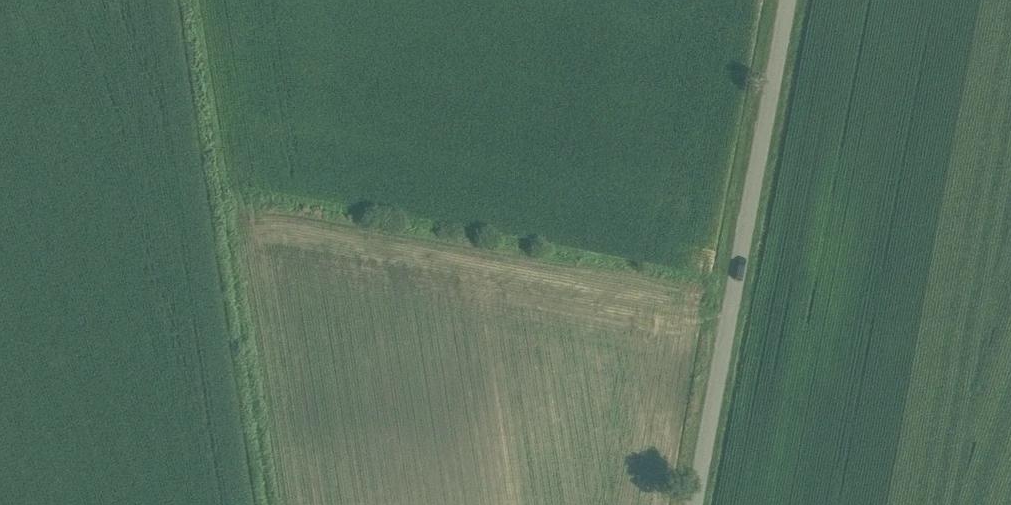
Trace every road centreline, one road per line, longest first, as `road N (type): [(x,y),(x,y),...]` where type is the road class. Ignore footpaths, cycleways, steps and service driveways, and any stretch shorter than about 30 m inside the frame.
road 1 (unclassified): [(786,0),(691,504)]

